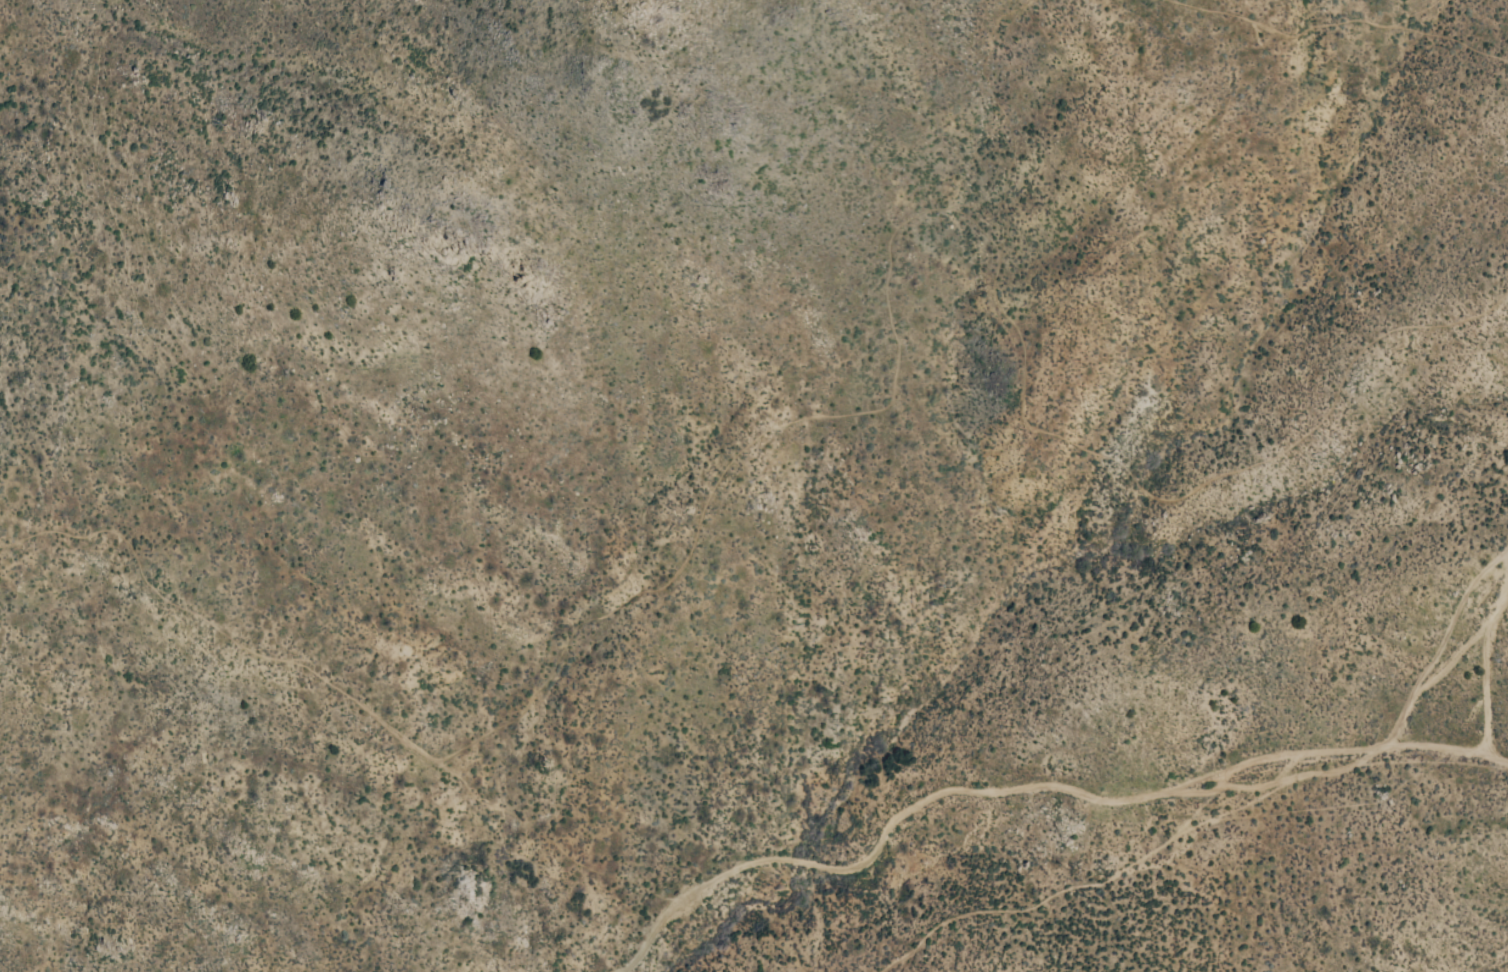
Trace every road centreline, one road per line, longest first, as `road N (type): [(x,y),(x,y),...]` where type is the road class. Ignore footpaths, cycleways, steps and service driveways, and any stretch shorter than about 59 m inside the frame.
road 1 (track): [(1507,764),(1472,751),(1414,746),(1266,758),(1129,801),(1059,786),(942,790),(890,820),(871,855),(854,867),(757,860),(704,884),(657,919),(614,971)]

